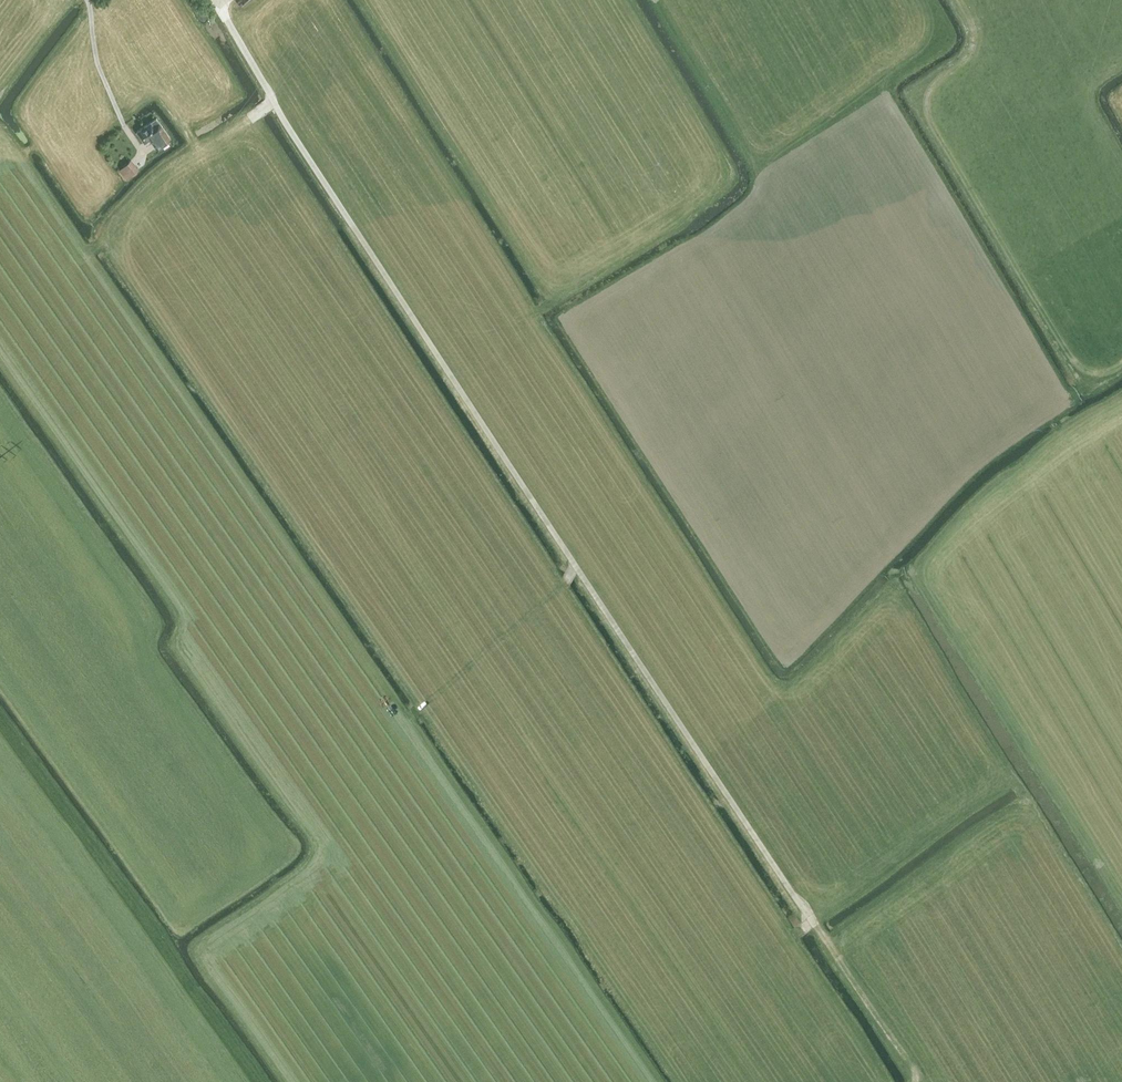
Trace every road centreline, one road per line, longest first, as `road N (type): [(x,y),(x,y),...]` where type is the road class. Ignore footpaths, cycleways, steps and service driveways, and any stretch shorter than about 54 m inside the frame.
road 1 (track): [(227,17),(368,248),(915,1081)]
road 2 (track): [(956,0),(973,39),(969,55),(933,85),(927,114),(1071,358),(1098,375),(1121,363)]

